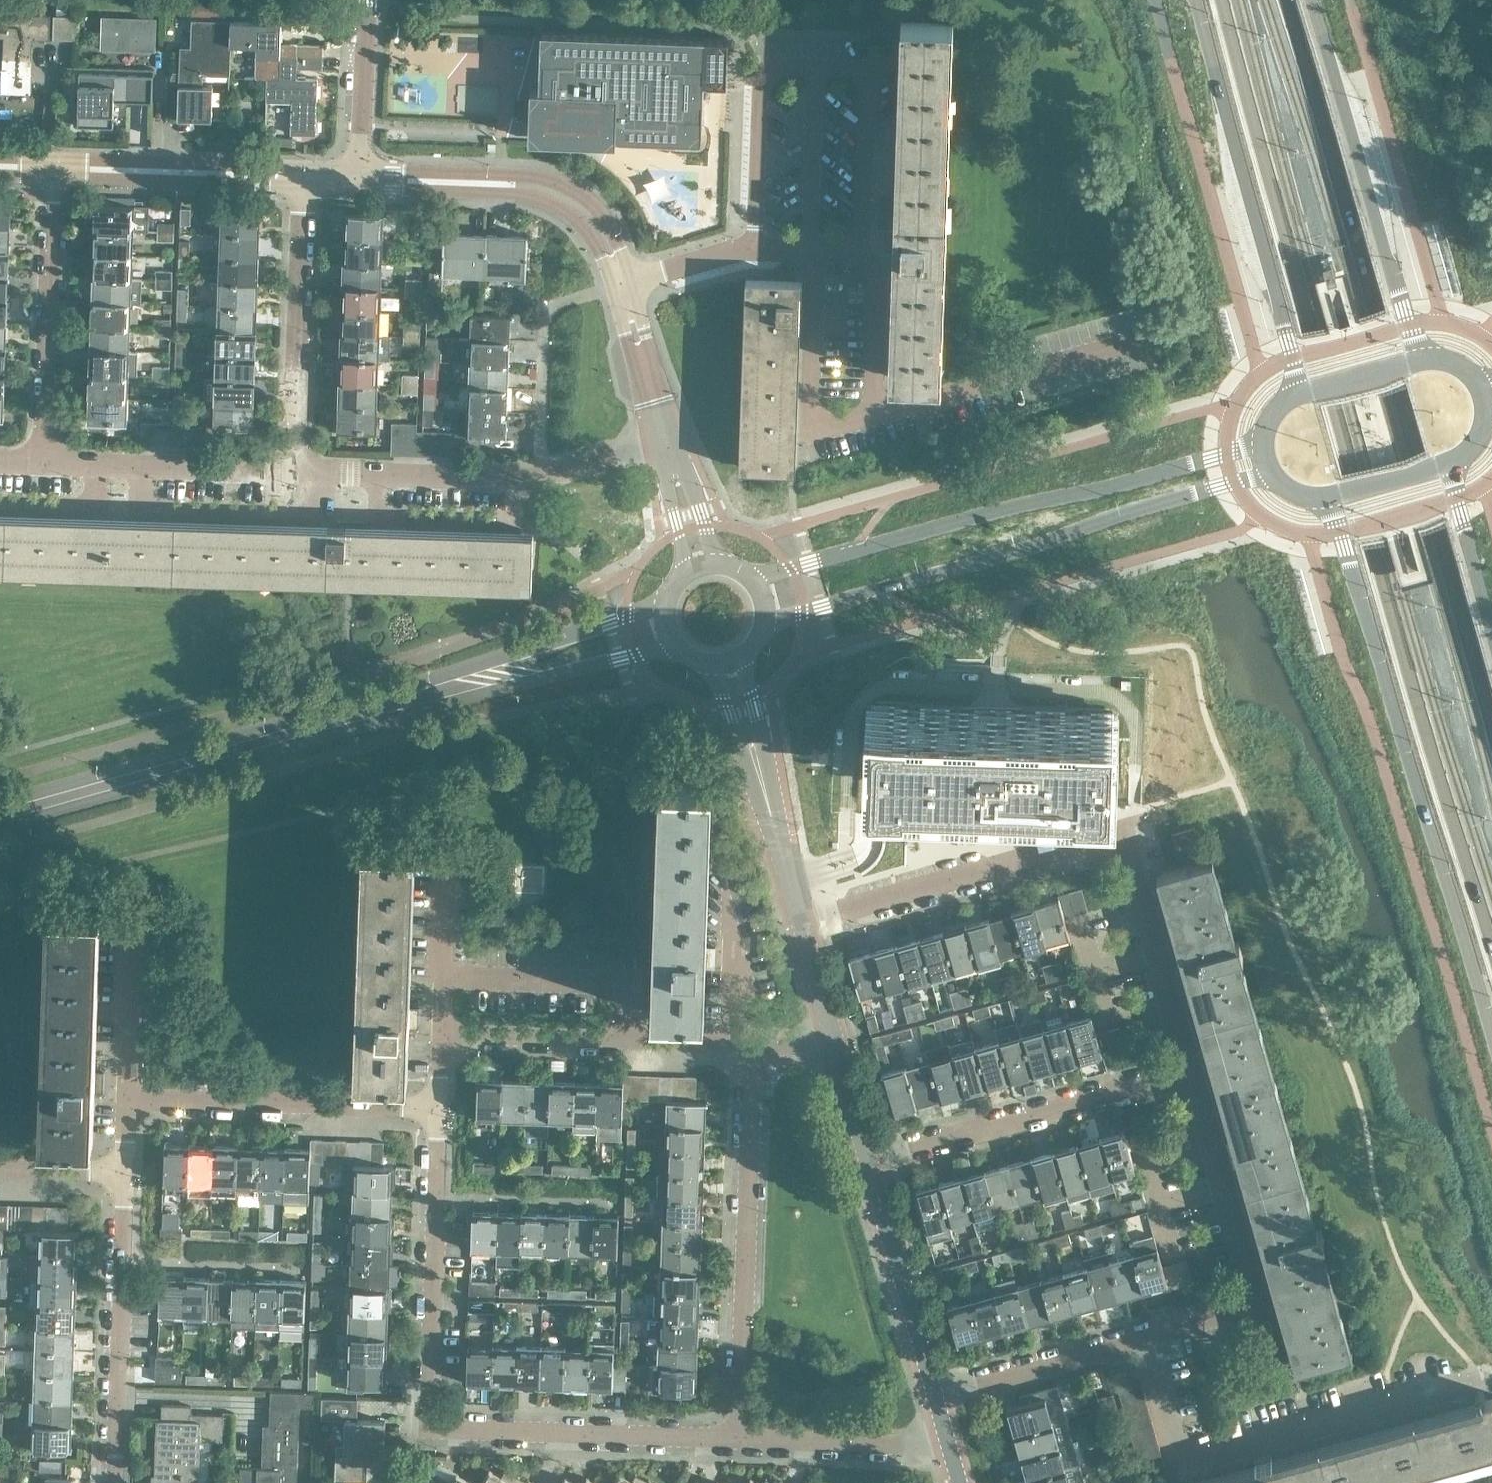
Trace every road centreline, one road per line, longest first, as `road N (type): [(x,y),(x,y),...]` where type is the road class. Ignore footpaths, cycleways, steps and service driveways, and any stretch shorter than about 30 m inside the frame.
road 1 (secondary): [(1217,0),(1491,951)]
road 2 (secondary): [(1491,726),(1285,0)]
road 3 (unclassified): [(742,1439),(430,1427),(440,1111)]
road 4 (residential): [(1188,1070),(1118,834),(801,925)]
road 5 (tertiary): [(1323,499),(1378,656),(1491,1042)]
road 6 (tertiary): [(0,816),(511,673)]
road 7 (tertiary): [(1263,443),(754,582)]
road 8 (tertiary): [(765,622),(1271,474)]
road 9 (residential): [(1464,1377),(1182,1461),(1146,1334)]
road 10 (secondary): [(1195,0),(1288,339),(1296,395)]
road 11 (residential): [(742,1439),(752,1048)]
road 12 (secondary): [(1425,358),(1311,0)]
road 13 (unclassified): [(304,470),(478,476),(668,440)]
road 14 (residential): [(1146,1334),(1257,1301),(1188,1070)]
road 15 (residential): [(1188,1070),(871,1162)]
road 16 (tertiary): [(625,287),(588,214),(554,193),(360,180)]
road 17 (unclassified): [(129,1100),(440,1111)]
road 18 (unclassified): [(116,1482),(127,1172)]
road 19 (residential): [(46,462),(59,163)]
road 20 (residential): [(313,178),(304,470)]
road 21 (unclassified): [(801,925),(725,665)]
road 22 (unclassified): [(625,287),(758,240),(876,244)]
road 23 (unclassified): [(46,462),(304,470)]
road 24 (tertiary): [(313,178),(59,163)]
road 25 (residential): [(627,1043),(630,986),(444,977)]
road 26 (unclassified): [(934,1393),(871,1162)]
road 27 (residential): [(934,1393),(1146,1334)]
road 28 (unclassified): [(948,1446),(742,1439)]
road 29 (residential): [(442,1036),(627,1043)]
road 30 (unclassified): [(360,180),(367,0)]
road 31 (tertiary): [(1491,629),(1451,480),(1455,462)]
road 32 (tertiary): [(511,673),(544,680),(678,650)]
road 33 (tertiary): [(665,604),(537,651),(511,673)]
road 34 (residential): [(129,1100),(135,930)]
road 35 (residential): [(732,1047),(735,883)]
road 36 (tertiary): [(668,440),(625,287)]
road 37 (tertiary): [(1323,499),(1455,462)]
road 38 (tertiary): [(1425,358),(1296,395)]
road 39 (unclassified): [(842,1052),(801,925)]
road 40 (tertiary): [(698,567),(668,440)]
road 41 (residential): [(127,1172),(0,1169)]

